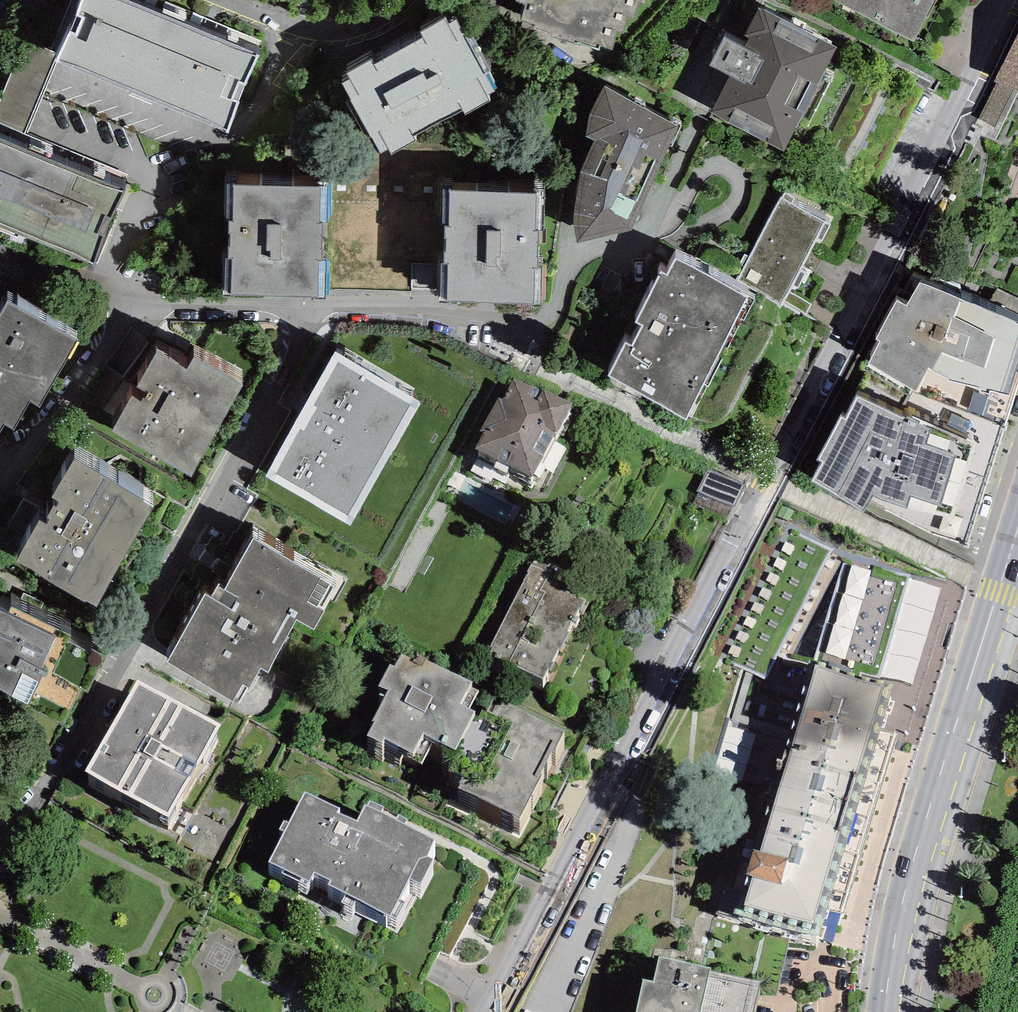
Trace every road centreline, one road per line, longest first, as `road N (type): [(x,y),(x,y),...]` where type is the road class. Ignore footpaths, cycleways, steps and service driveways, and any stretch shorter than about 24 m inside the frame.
road 1 (residential): [(995,0),(772,479),(493,1011)]
road 2 (secondary): [(891,1011),(916,873),(1017,549)]
road 3 (residential): [(303,309),(122,645)]
road 4 (residential): [(0,246),(129,305),(147,296),(303,309)]
road 5 (residential): [(422,0),(356,28),(304,33),(244,22),(193,0)]
road 6 (residential): [(303,309),(456,306),(530,337)]
road 7 (residential): [(122,645),(56,779),(0,831)]
road 8 (residential): [(122,645),(233,708)]

